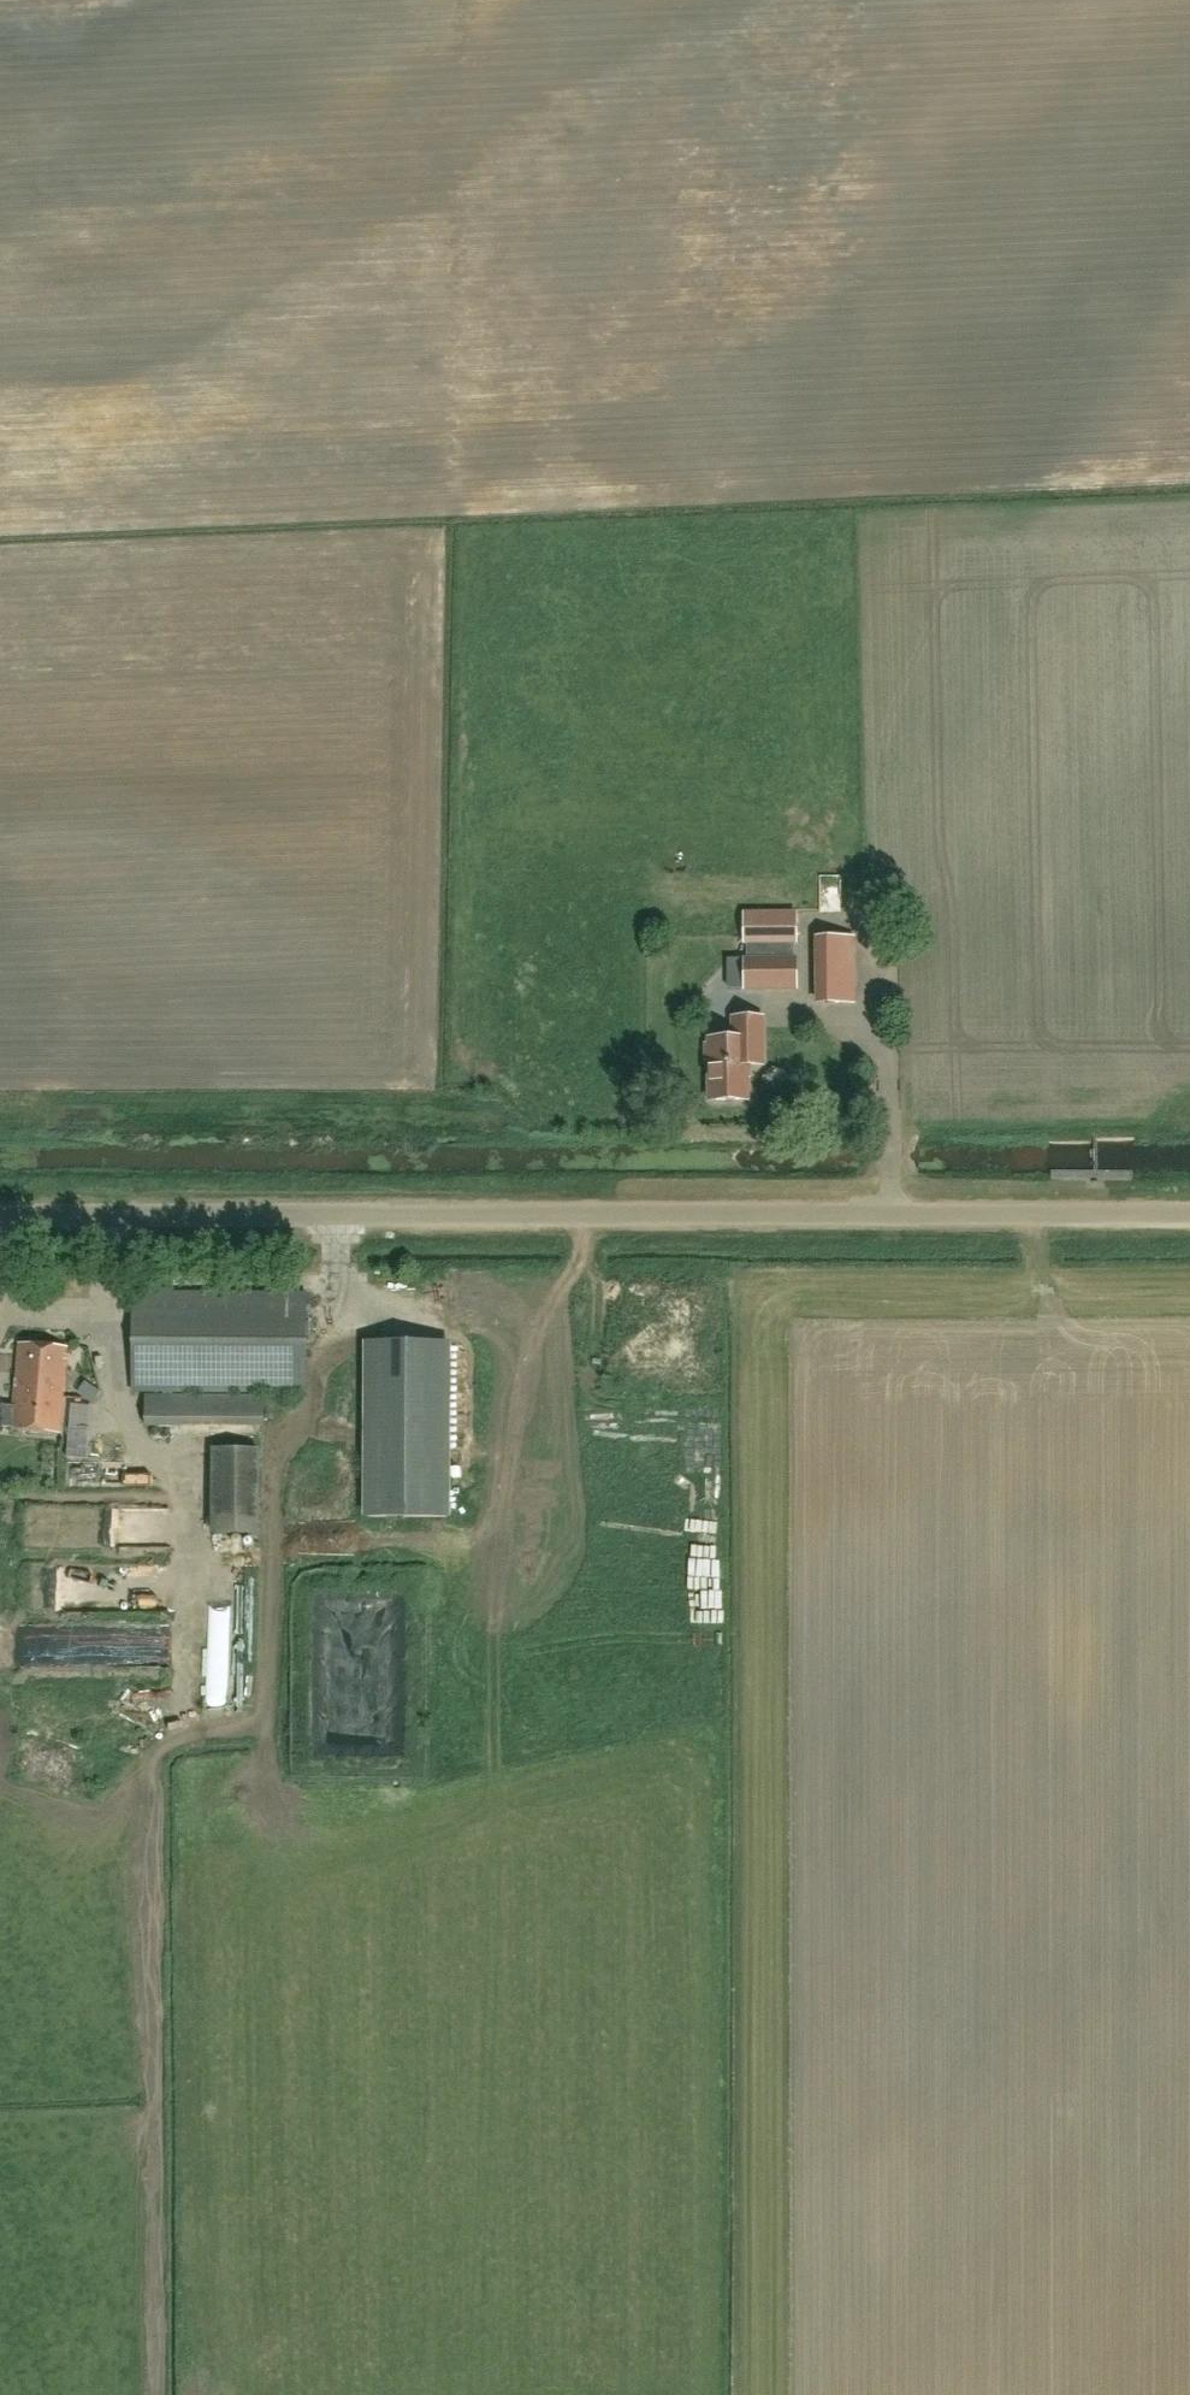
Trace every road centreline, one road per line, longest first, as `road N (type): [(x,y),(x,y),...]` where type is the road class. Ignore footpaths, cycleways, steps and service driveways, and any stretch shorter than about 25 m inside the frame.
road 1 (unclassified): [(1189,1218),(0,1223)]

